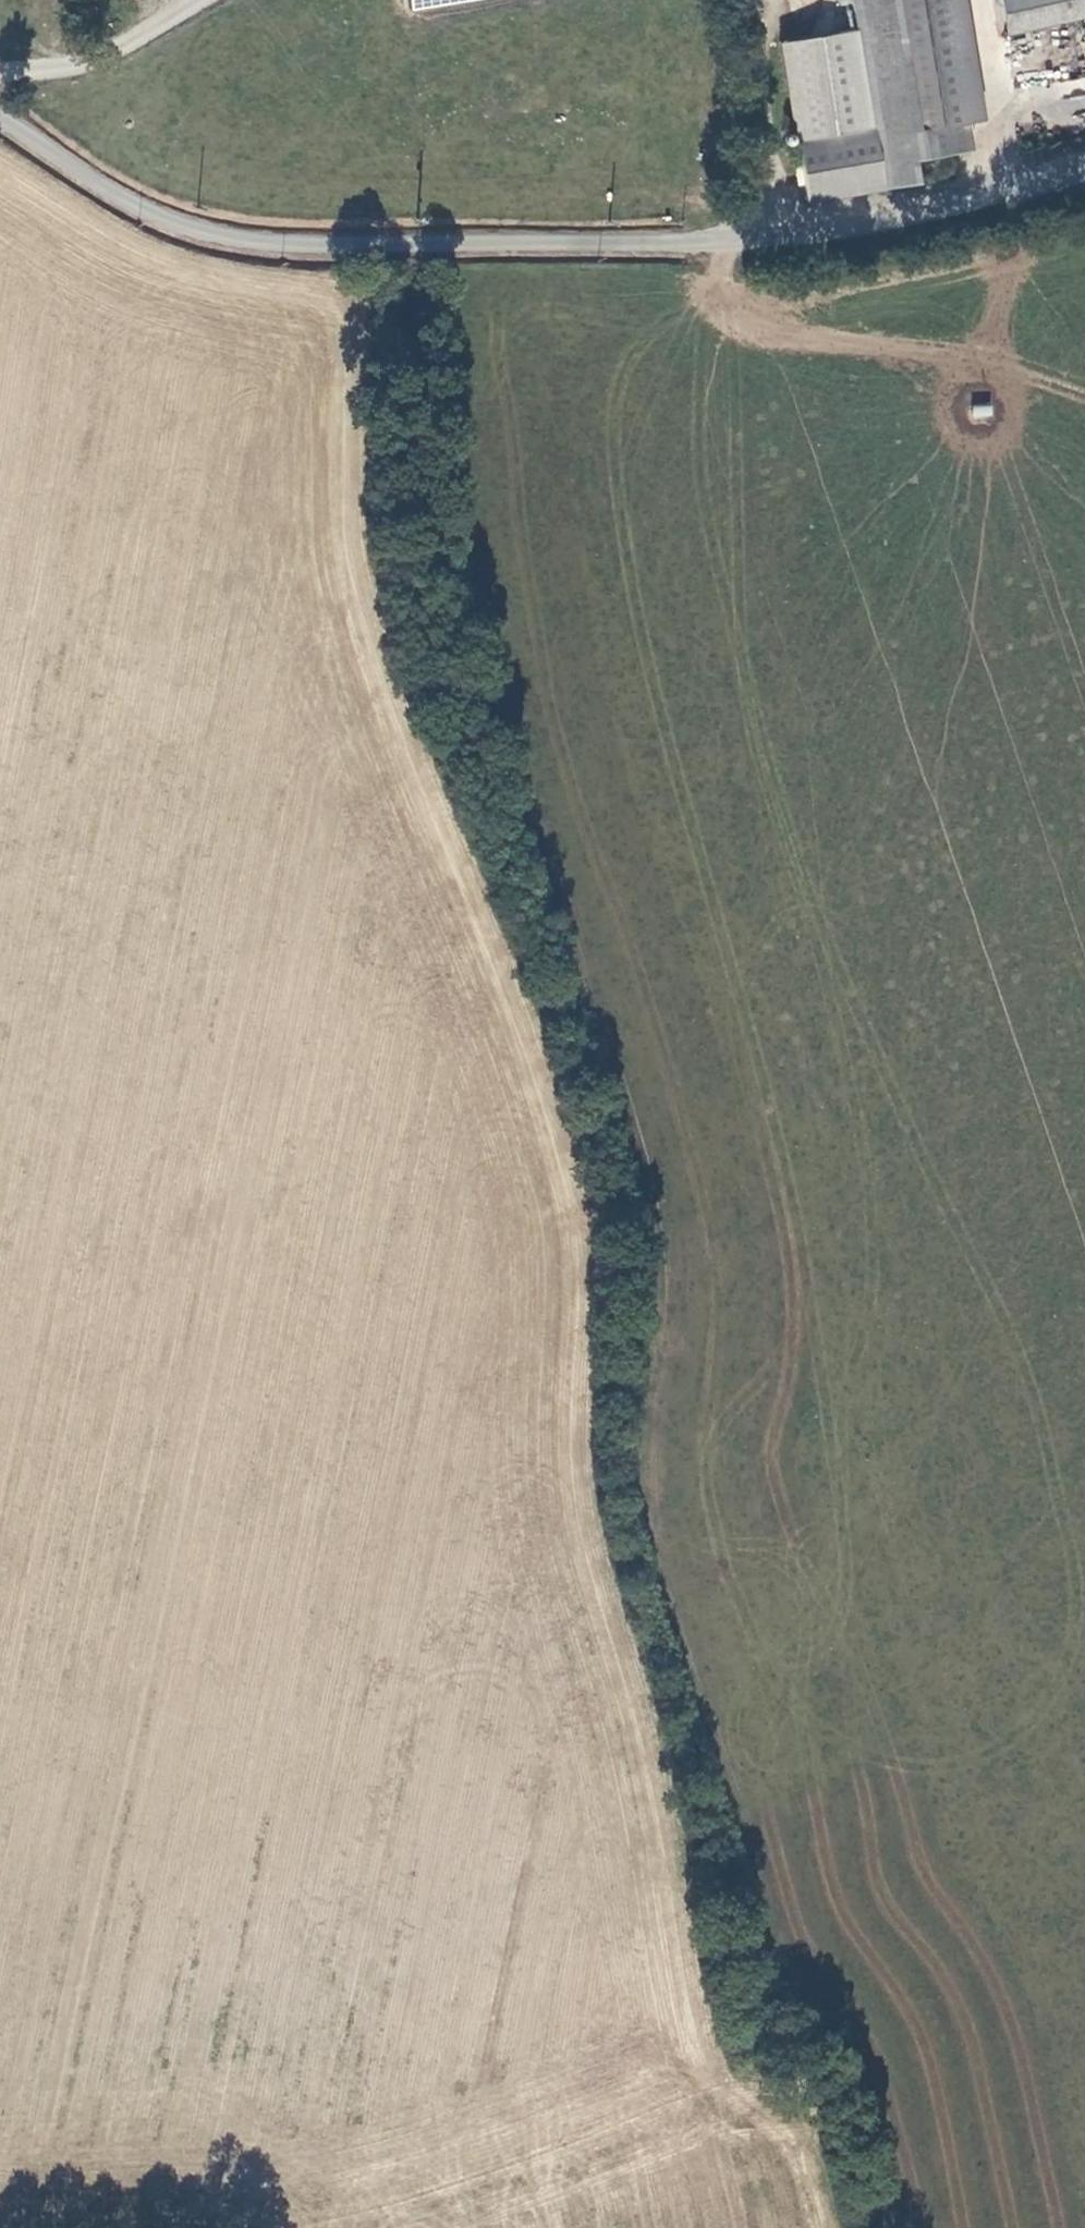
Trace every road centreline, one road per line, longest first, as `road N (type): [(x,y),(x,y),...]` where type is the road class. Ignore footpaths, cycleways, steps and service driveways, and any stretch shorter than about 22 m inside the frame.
road 1 (track): [(0,119),(120,193),(202,229),(346,244),(701,237),(947,206),(1084,165)]

